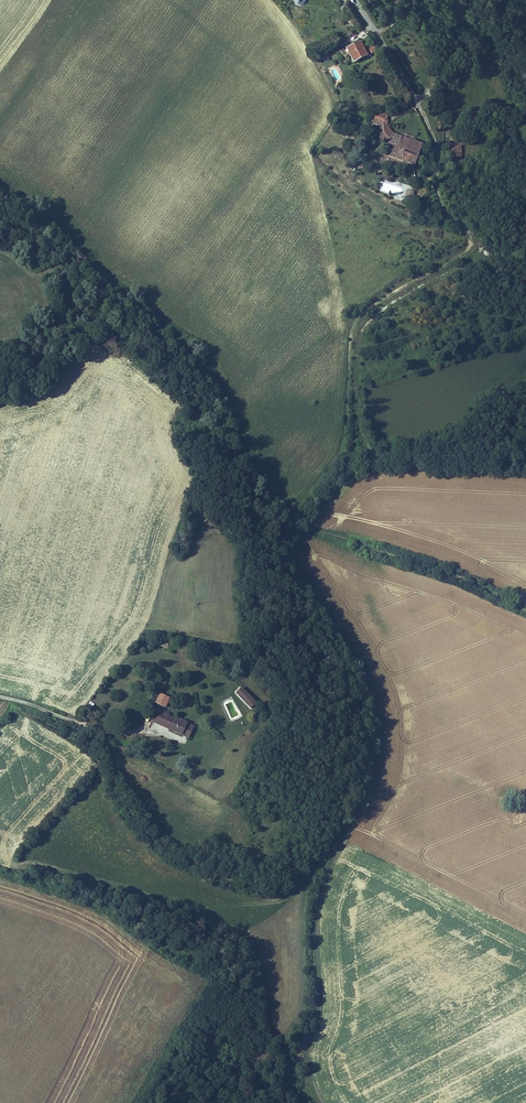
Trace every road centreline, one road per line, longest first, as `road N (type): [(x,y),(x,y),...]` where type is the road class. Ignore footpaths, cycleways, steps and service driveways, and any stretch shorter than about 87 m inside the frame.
road 1 (track): [(298,525),(294,513),(343,439),(357,318),(470,246),(436,187)]
road 2 (track): [(525,607),(453,572),(298,525)]
road 3 (unclassified): [(436,187),(427,121),(356,0)]

